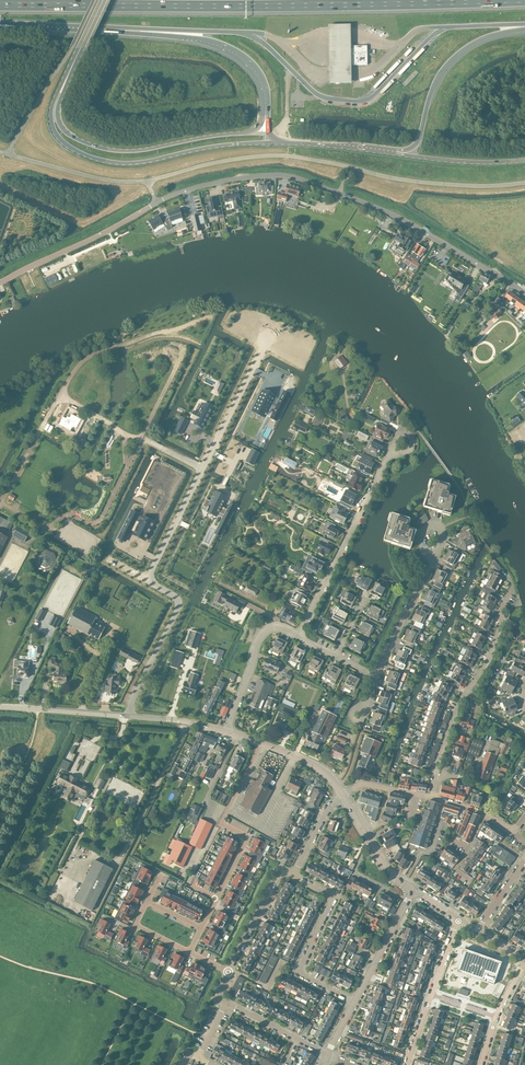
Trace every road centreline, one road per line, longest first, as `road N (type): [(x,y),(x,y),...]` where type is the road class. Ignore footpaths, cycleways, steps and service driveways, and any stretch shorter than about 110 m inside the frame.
road 1 (unclassified): [(0,283),(185,191),(273,176),(384,211),(524,293)]
road 2 (motorway): [(0,5),(524,0)]
road 3 (secondary): [(55,106),(52,126),(63,142),(104,161),(272,143)]
road 4 (residential): [(432,797),(453,720),(503,619),(512,587),(504,570)]
road 5 (secondary): [(268,132),(119,151),(72,136),(55,106)]
road 6 (motorway): [(109,27),(208,39),(244,55),(265,81),(268,132)]
road 7 (residential): [(300,636),(389,454)]
road 8 (motorway): [(396,153),(419,141),(436,78),(455,56),(490,35),(524,28)]
road 9 (residential): [(355,1001),(299,972),(333,897),(293,875)]
road 10 (residential): [(217,897),(248,836),(221,823),(261,744)]
road 11 (residential): [(146,581),(176,596),(178,610),(129,716)]
road 12 (residential): [(406,1064),(459,920)]
road 13 (residential): [(267,339),(202,469)]
road 14 (residential): [(300,636),(263,633),(228,731)]
road 15 (motorway): [(109,27),(245,33)]
road 16 (residential): [(434,557),(377,676)]
road 17 (tertiary): [(129,716),(0,707)]
road 18 (primary): [(396,153),(524,159)]
road 19 (residential): [(202,469),(146,581)]
road 20 (unclassified): [(355,1001),(410,889)]
road 21 (residential): [(229,972),(278,874),(293,875)]
road 22 (primary): [(272,143),(396,153)]

